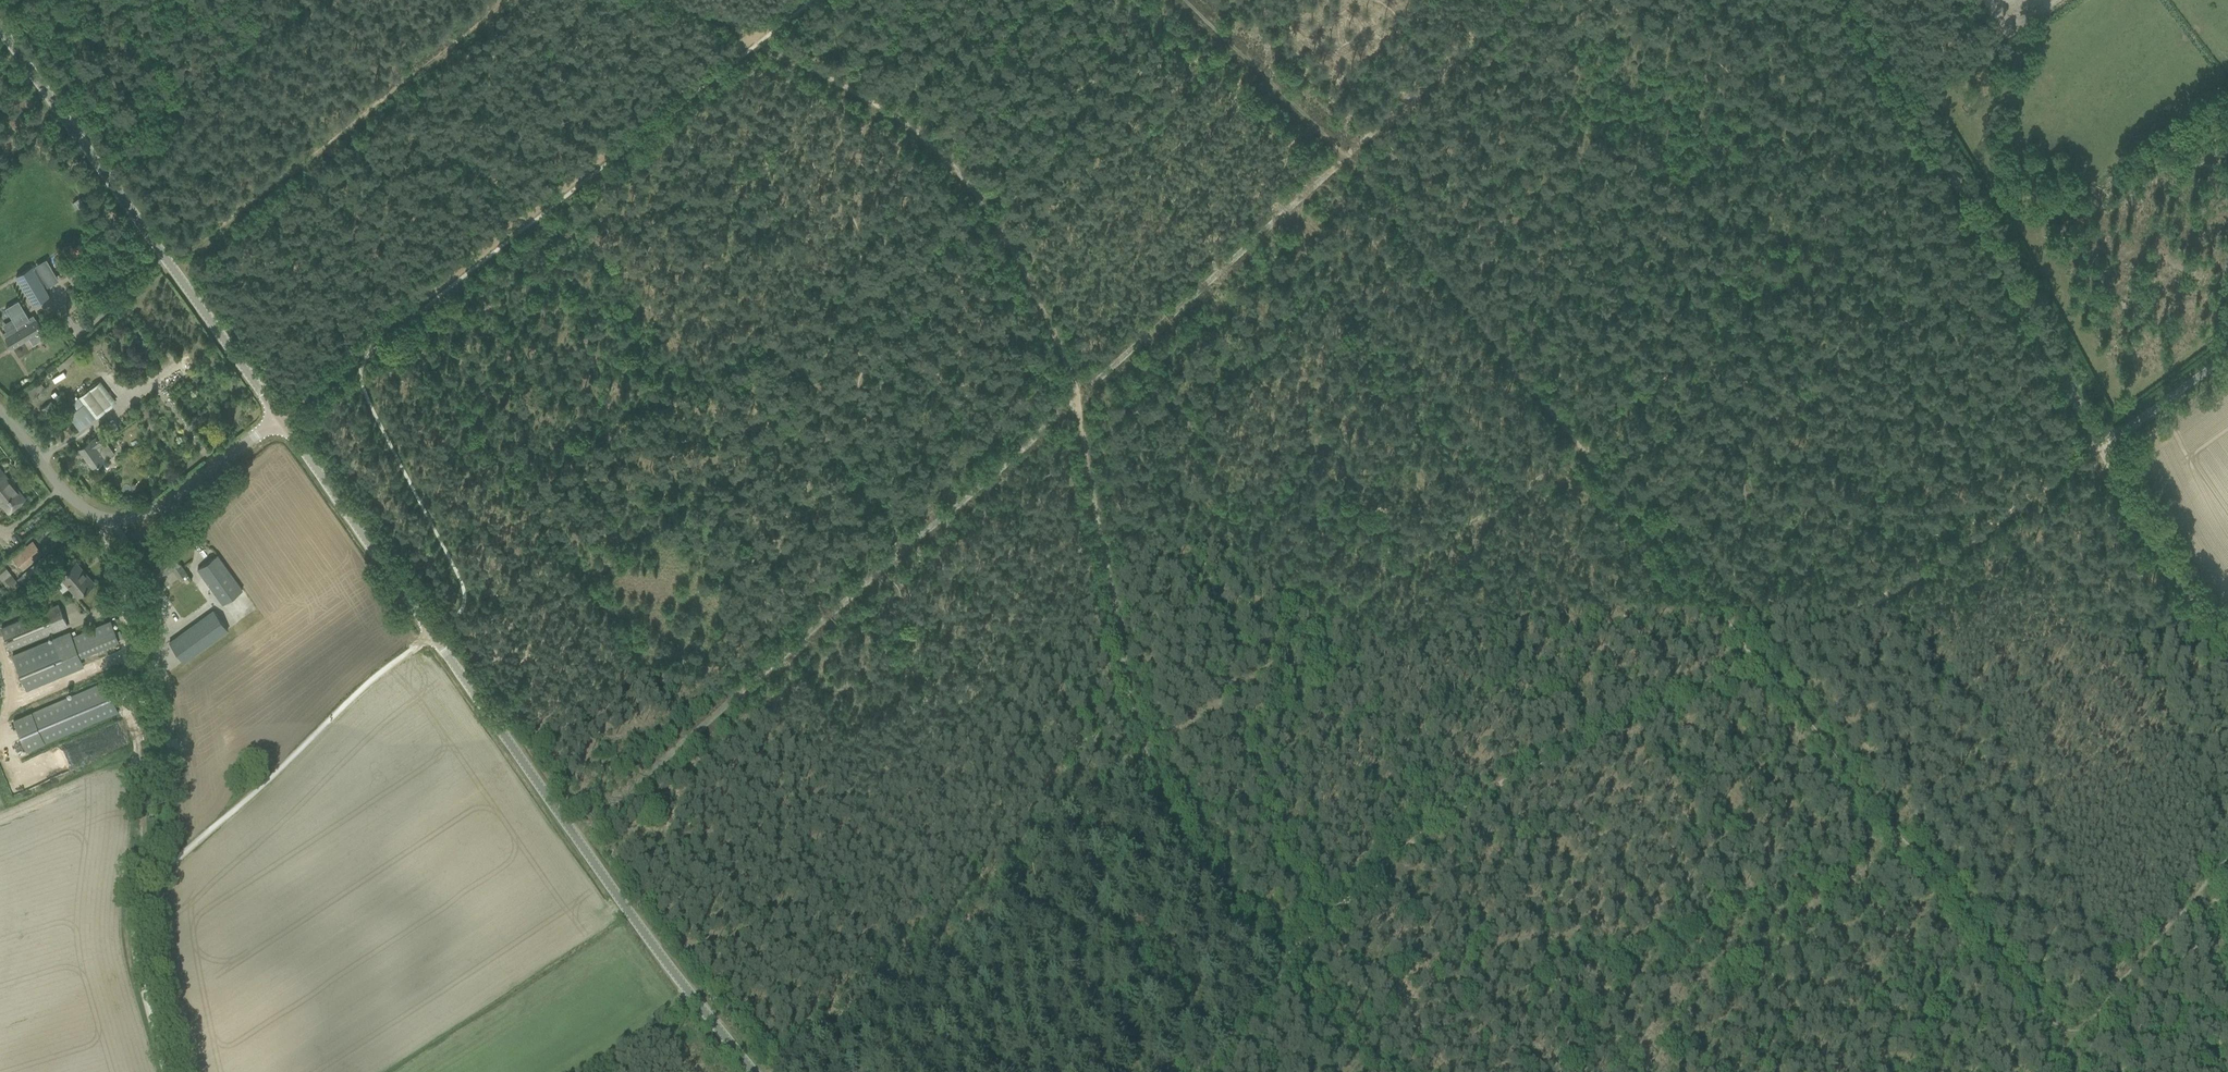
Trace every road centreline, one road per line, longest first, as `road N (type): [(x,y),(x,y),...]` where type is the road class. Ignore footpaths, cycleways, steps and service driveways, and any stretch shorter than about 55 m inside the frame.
road 1 (tertiary): [(760,1071),(577,834),(280,419)]
road 2 (track): [(577,834),(1084,393)]
road 3 (track): [(1590,452),(1350,160),(1183,0)]
road 4 (track): [(1292,969),(1375,871),(1434,828),(1529,772),(1763,665)]
road 5 (track): [(1084,393),(1492,33)]
road 6 (track): [(1148,751),(1590,452)]
road 7 (unclassified): [(2105,446),(1853,0)]
road 8 (track): [(748,38),(354,352)]
road 9 (track): [(1148,751),(770,1071)]
road 10 (tertiary): [(280,419),(0,26)]
road 11 (track): [(2066,1036),(1763,665)]
road 12 (track): [(512,0),(173,269)]
road 13 (track): [(1763,665),(2013,521),(2105,446)]
road 14 (track): [(845,88),(902,121),(987,203),(1040,287),(1084,393)]
road 15 (track): [(1084,393),(1148,751)]
road 16 (unclassified): [(280,419),(155,509),(115,520),(74,500),(0,413)]
road 17 (track): [(1642,1071),(1911,846)]
road 18 (track): [(1763,665),(1590,452)]
road 19 (track): [(1292,969),(1220,888),(1148,751)]
road 20 (unclassified): [(2227,645),(2105,446)]
road 21 (track): [(1401,1071),(1292,969)]
road 22 (unclassified): [(2105,446),(2227,360)]
road 23 (track): [(1292,969),(1214,1071)]
road 24 (track): [(2145,952),(2227,863)]

